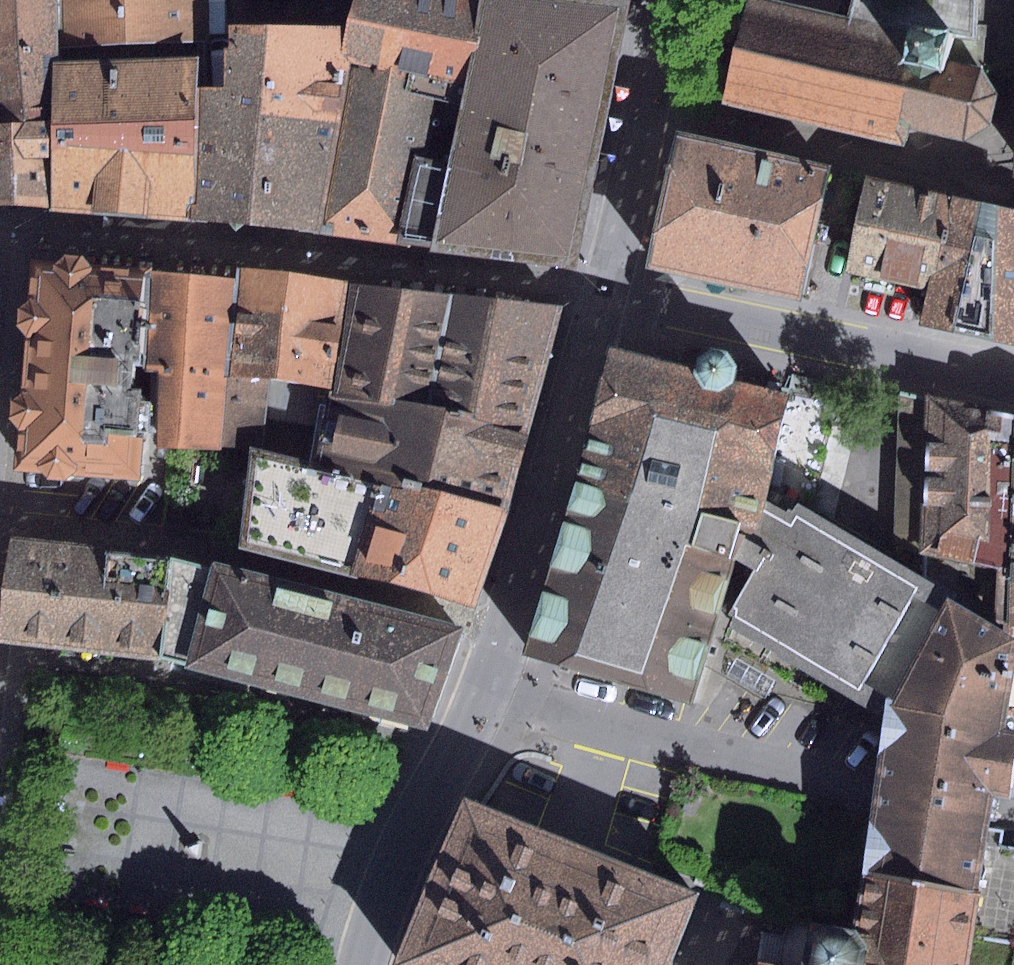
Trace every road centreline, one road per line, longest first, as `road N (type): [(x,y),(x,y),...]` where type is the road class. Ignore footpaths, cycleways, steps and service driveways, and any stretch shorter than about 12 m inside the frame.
road 1 (residential): [(364,964),(400,864),(492,670),(604,293)]
road 2 (residential): [(604,293),(1013,375)]
road 3 (residential): [(604,293),(665,0)]

